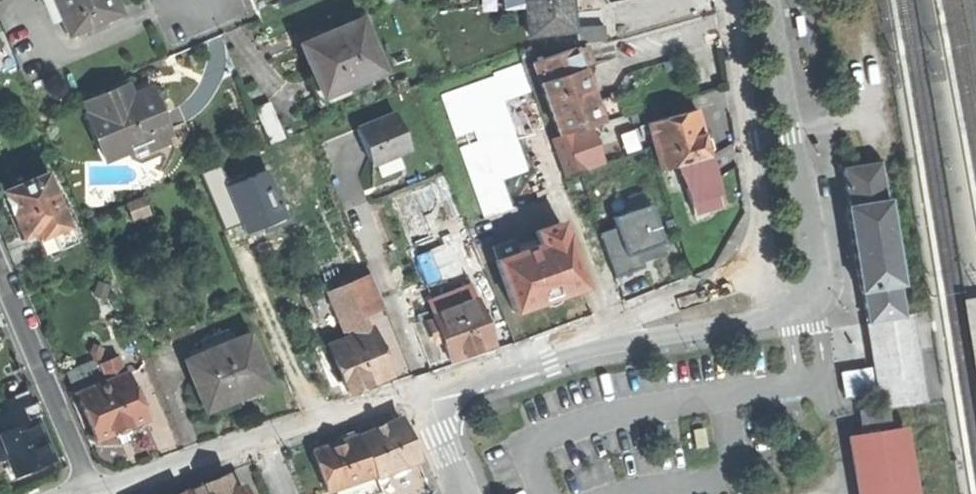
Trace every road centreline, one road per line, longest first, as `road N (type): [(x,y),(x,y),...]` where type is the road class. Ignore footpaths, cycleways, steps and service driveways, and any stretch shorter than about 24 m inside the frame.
road 1 (residential): [(606,335),(758,319),(811,293),(813,234),(770,0)]
road 2 (residential): [(734,0),(762,223),(752,258),(725,282),(606,335)]
road 3 (residential): [(0,272),(89,493)]
road 4 (residential): [(431,390),(606,335)]
road 5 (residential): [(89,493),(261,437)]
road 6 (residential): [(261,437),(431,390)]

